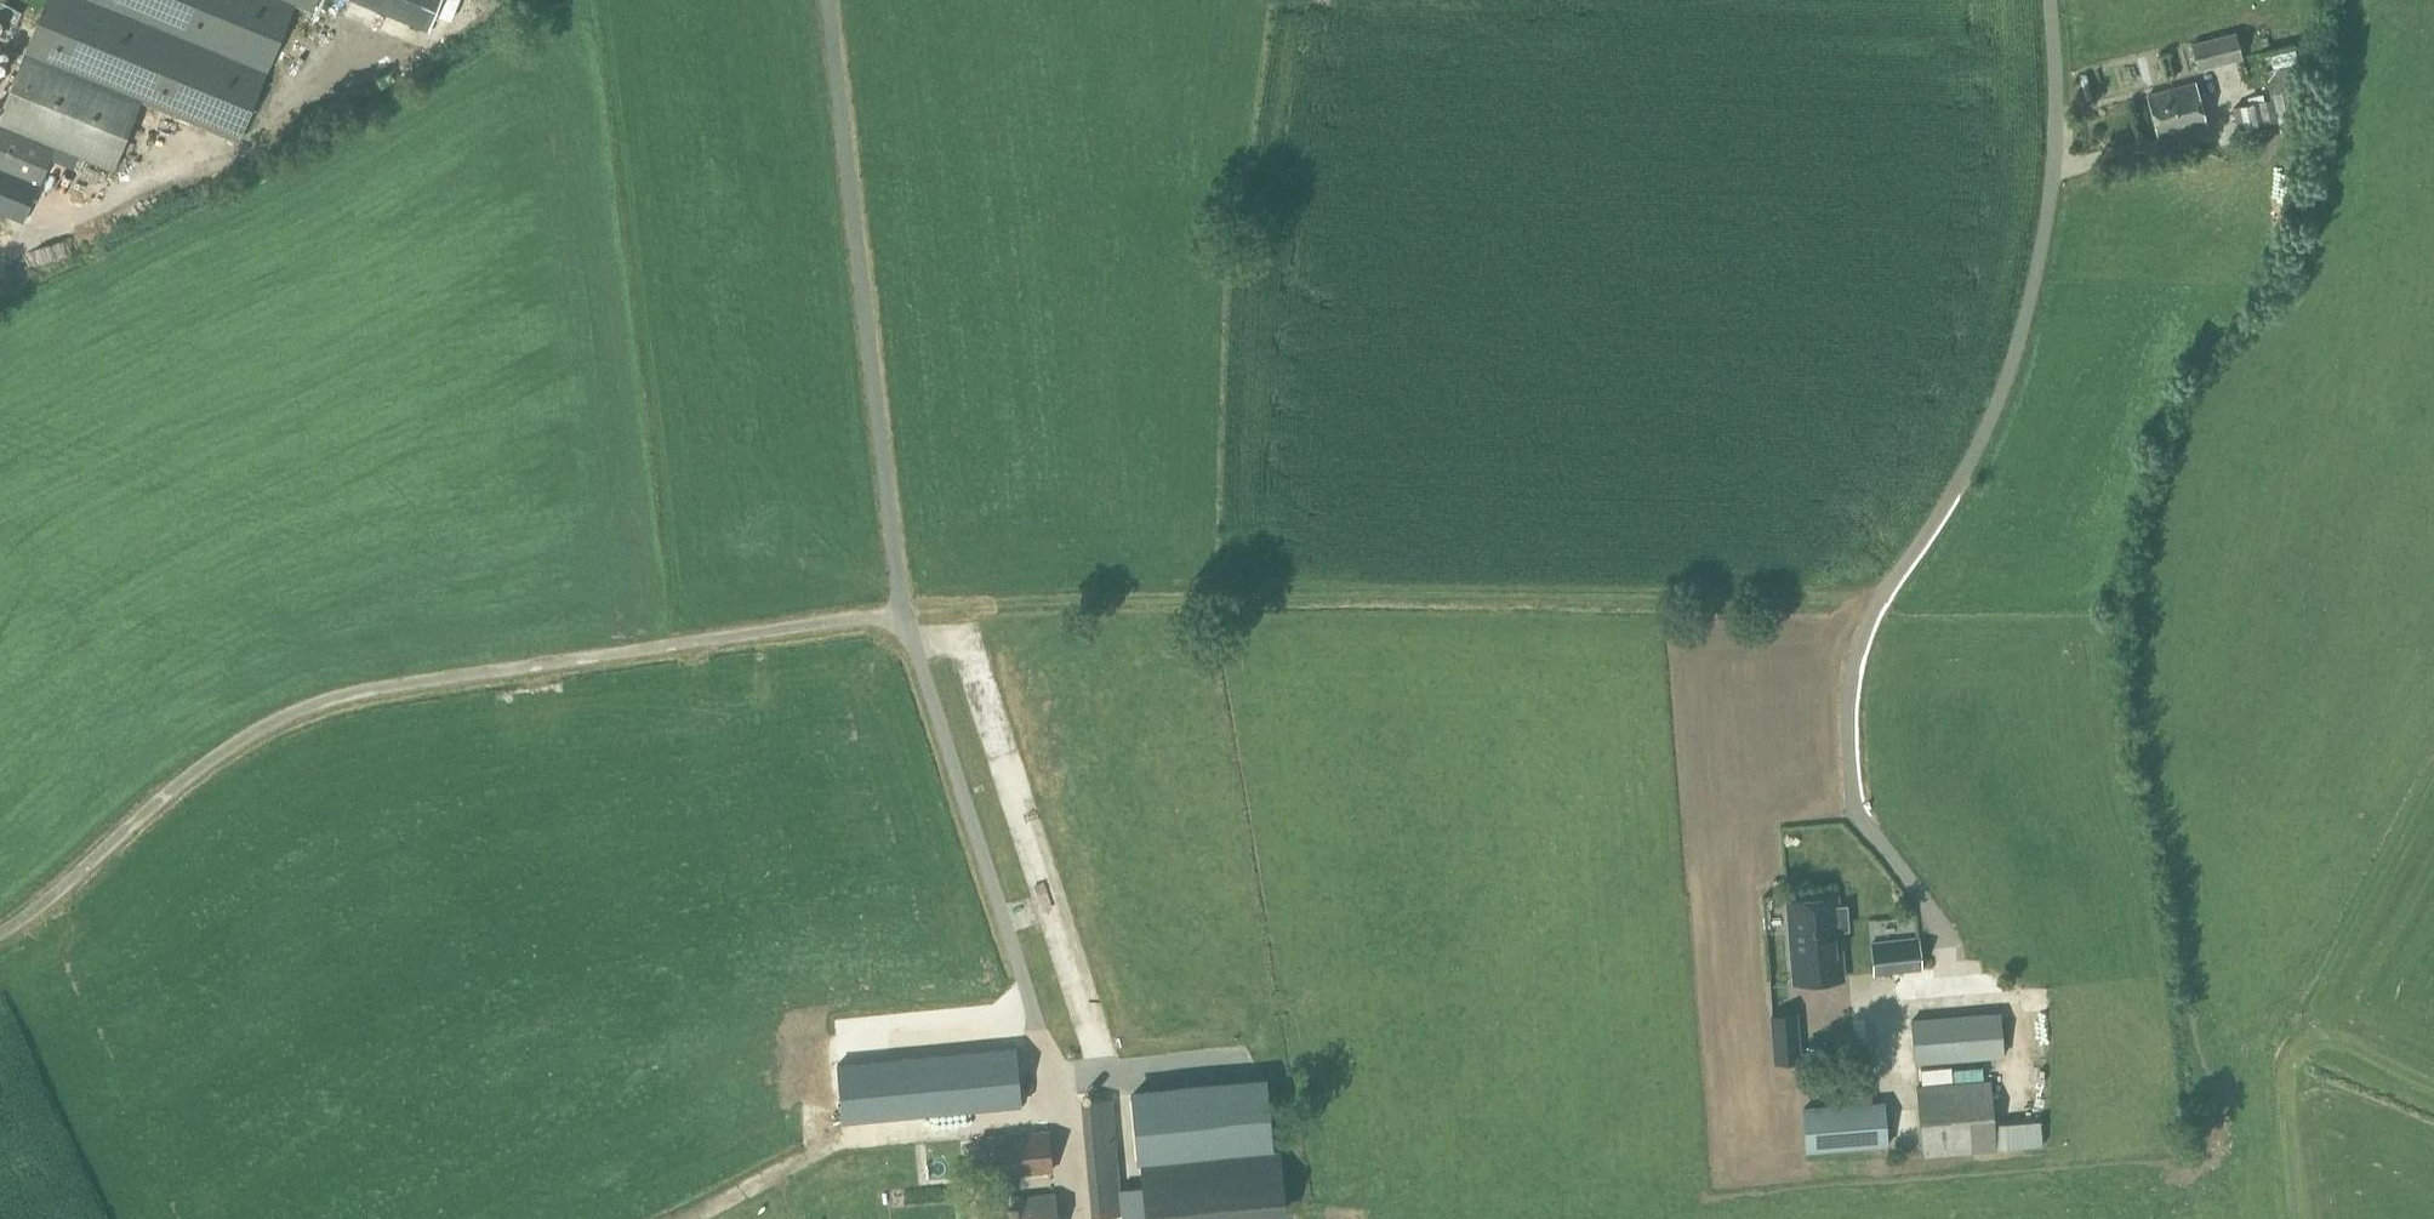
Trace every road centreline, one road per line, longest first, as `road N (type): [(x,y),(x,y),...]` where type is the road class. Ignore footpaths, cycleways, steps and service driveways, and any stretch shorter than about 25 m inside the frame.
road 1 (unclassified): [(0,924),(130,818),(312,709),(903,612),(827,0)]
road 2 (unclassified): [(1850,802),(1849,663),(1887,584),(1996,407),(2027,309),(2055,130),(2051,0)]

